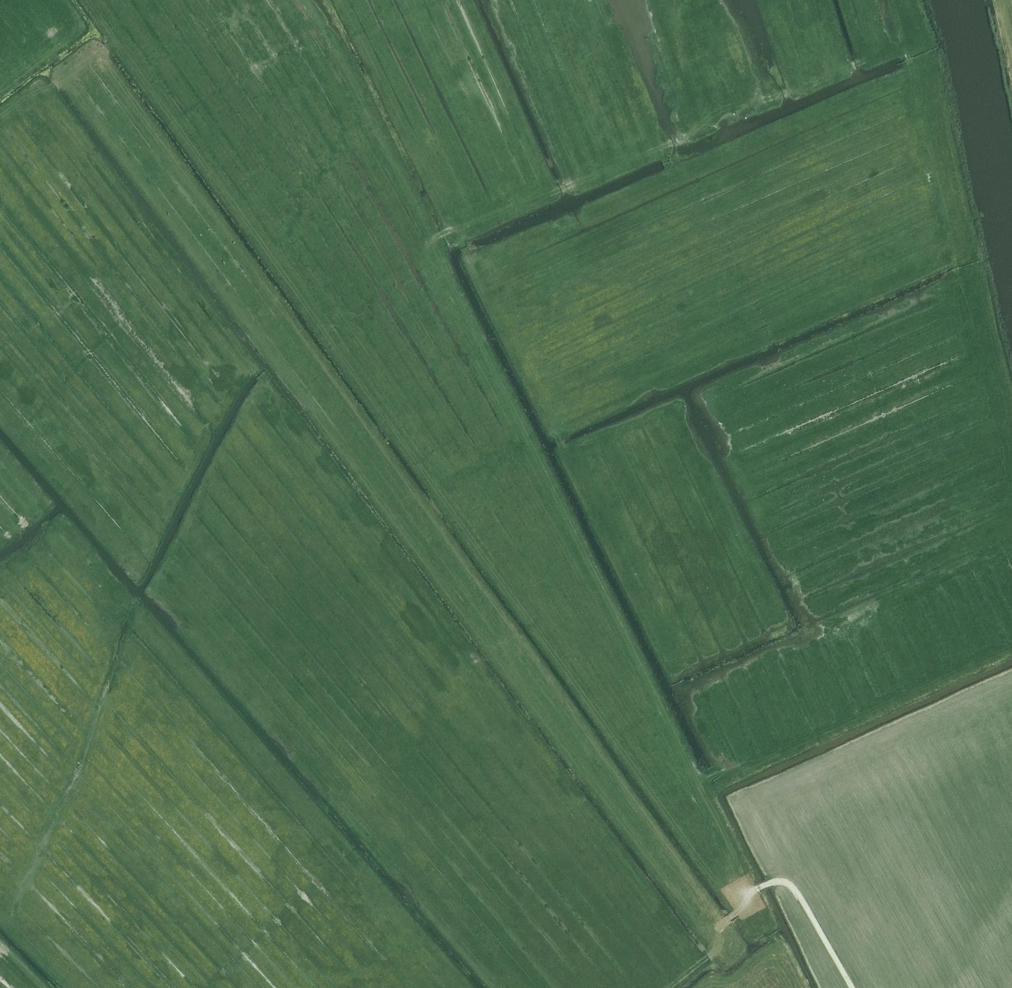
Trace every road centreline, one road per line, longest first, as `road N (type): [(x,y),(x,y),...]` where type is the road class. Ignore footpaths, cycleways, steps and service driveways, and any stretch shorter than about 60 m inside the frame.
road 1 (track): [(667,987),(715,951),(722,924),(756,890),(783,880),(852,987)]

